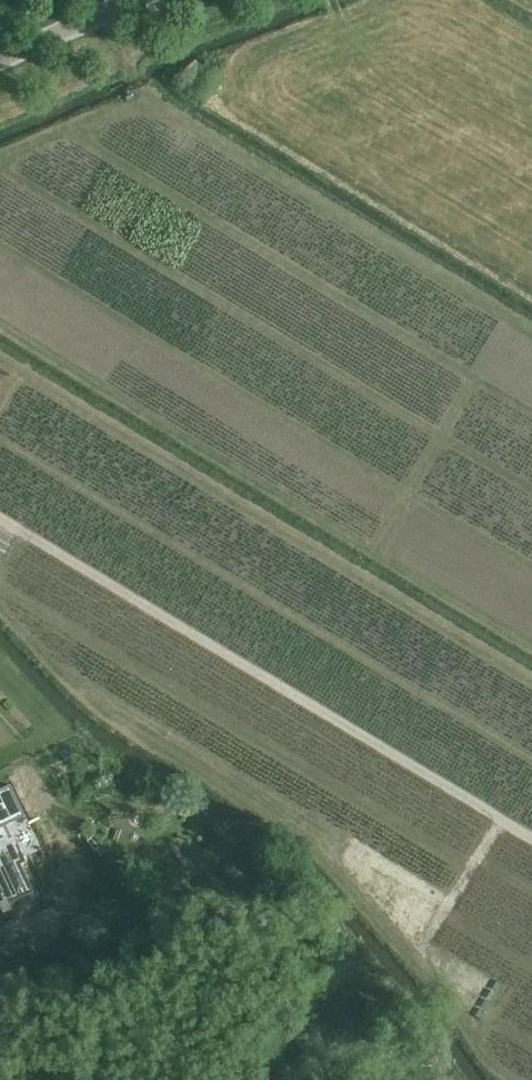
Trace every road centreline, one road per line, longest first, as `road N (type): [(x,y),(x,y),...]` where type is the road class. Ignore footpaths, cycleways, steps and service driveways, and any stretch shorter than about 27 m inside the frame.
road 1 (unclassified): [(0,65),(148,0)]

